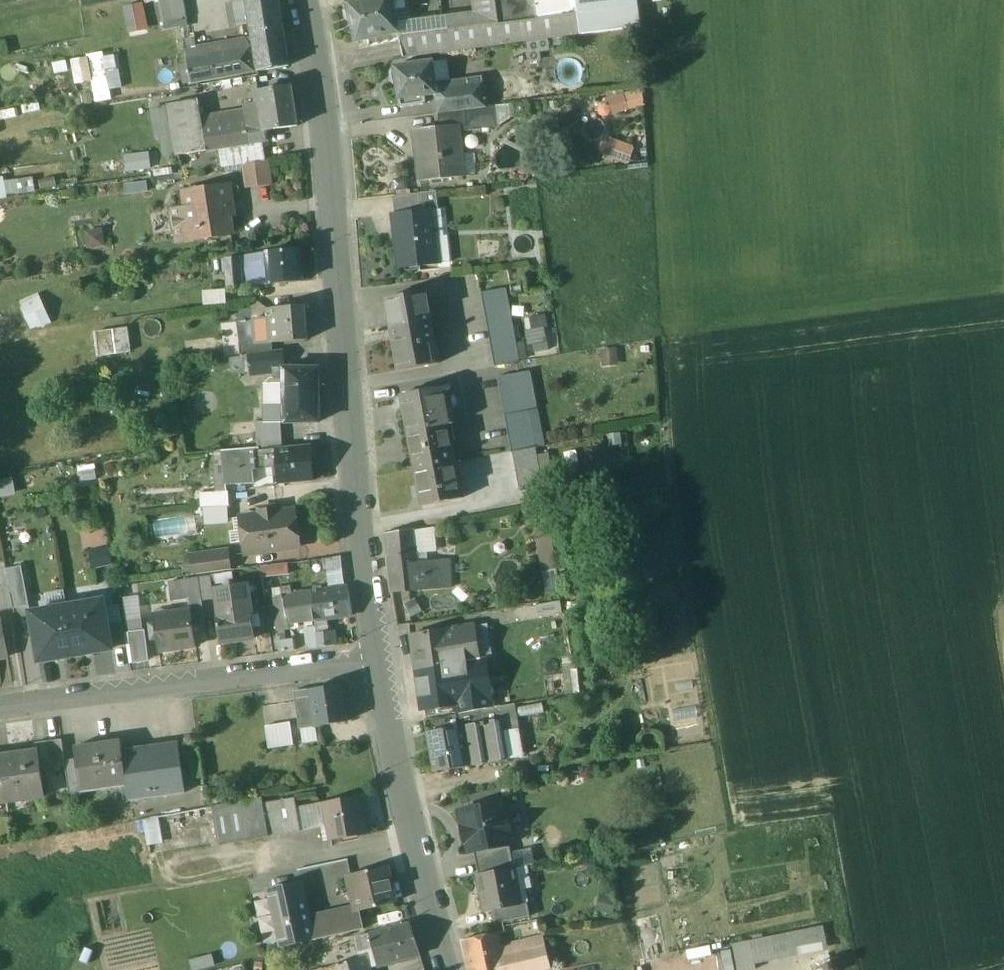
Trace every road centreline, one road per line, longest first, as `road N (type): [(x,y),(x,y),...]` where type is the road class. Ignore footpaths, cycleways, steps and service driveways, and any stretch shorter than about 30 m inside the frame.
road 1 (tertiary): [(378,662),(359,553),(335,187),(306,0)]
road 2 (residential): [(378,662),(0,712)]
road 3 (tertiary): [(447,969),(410,835),(378,662)]

